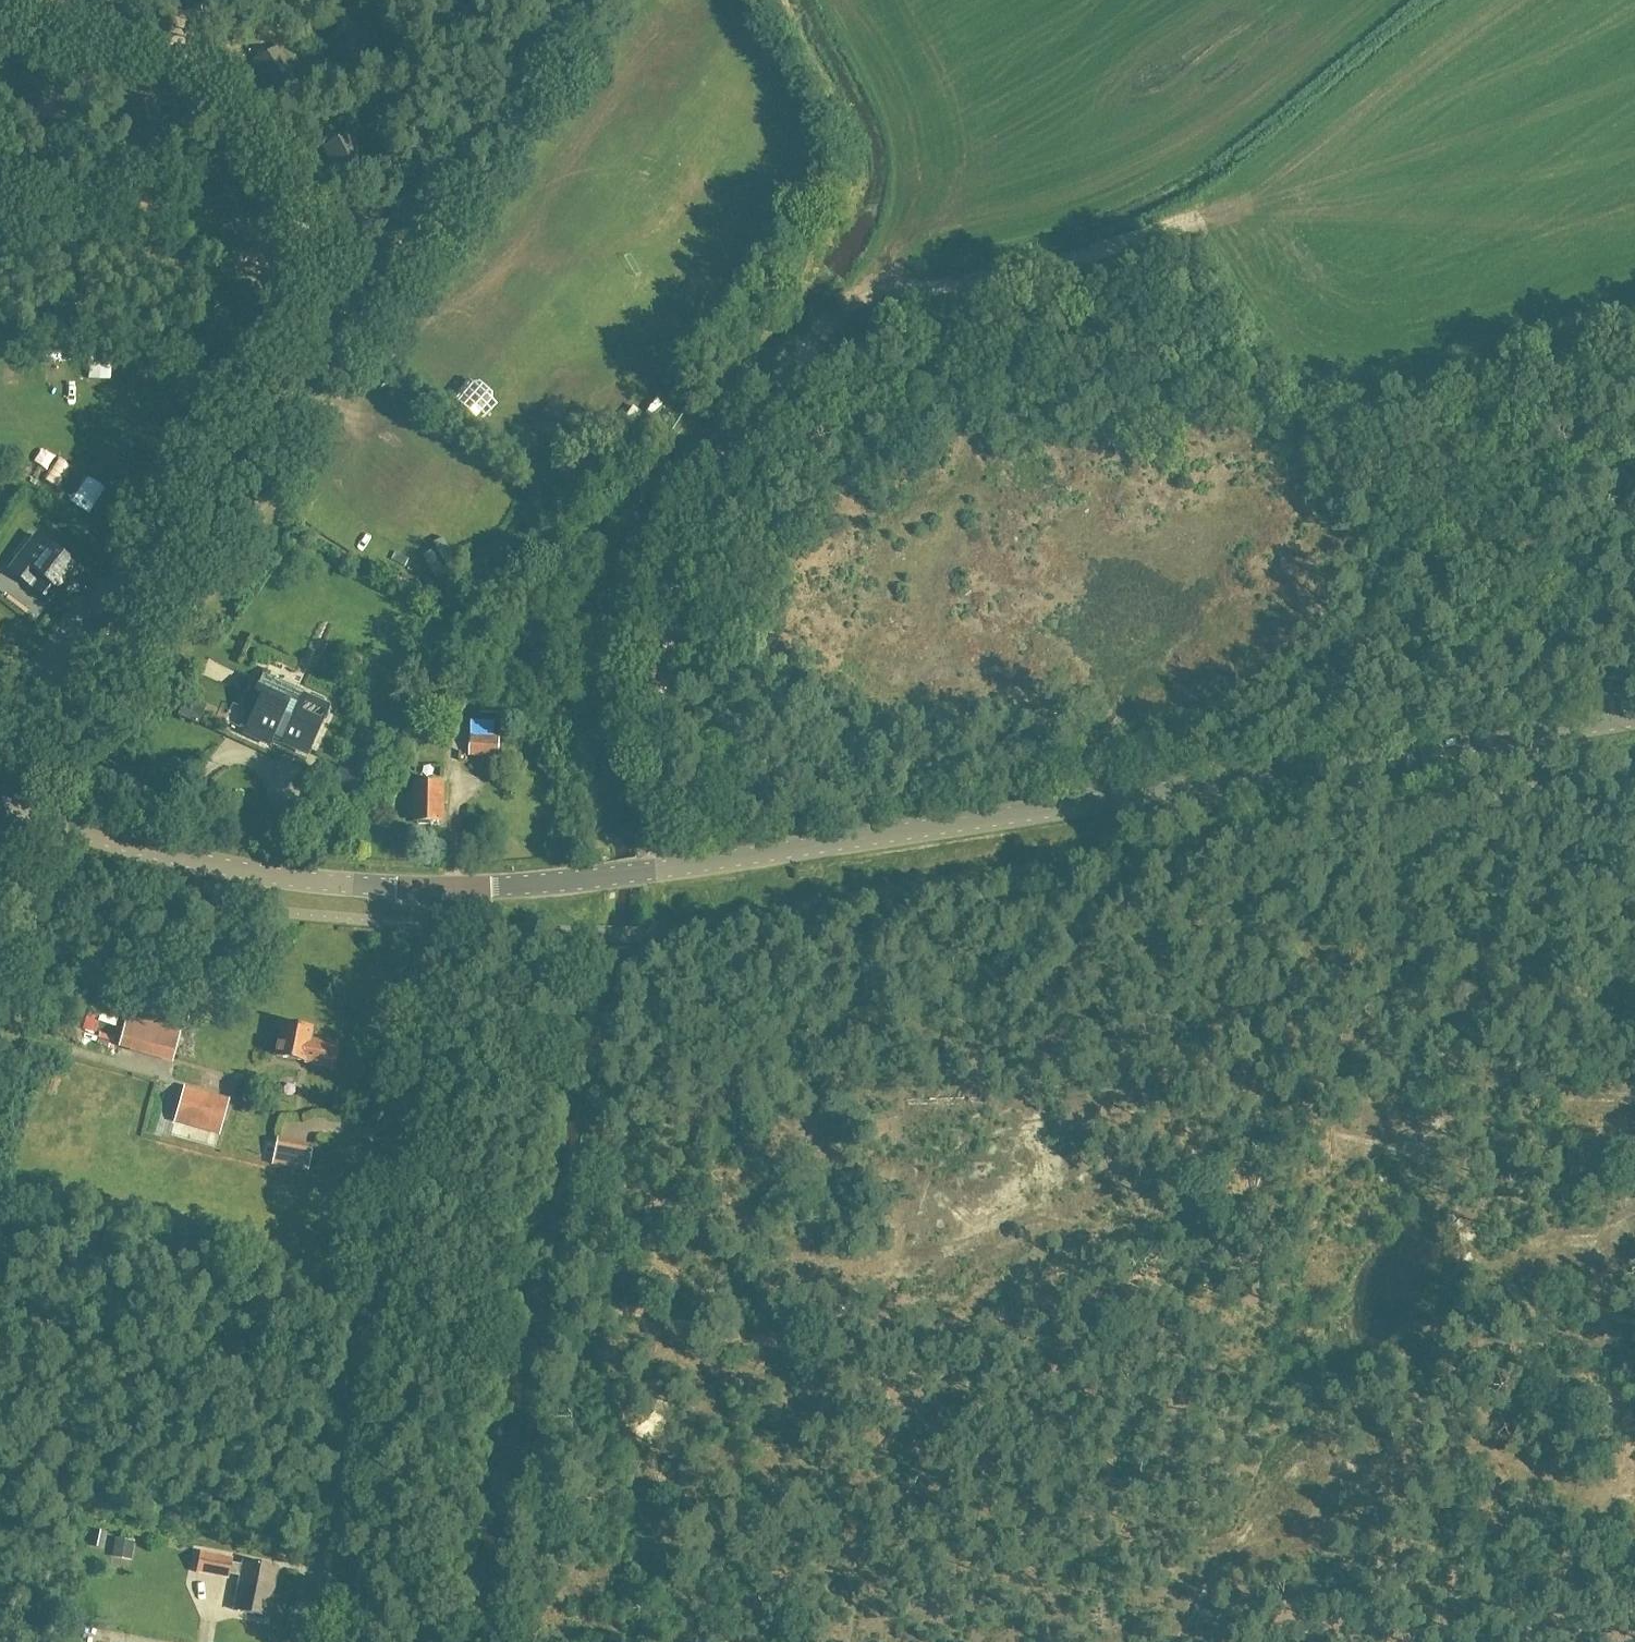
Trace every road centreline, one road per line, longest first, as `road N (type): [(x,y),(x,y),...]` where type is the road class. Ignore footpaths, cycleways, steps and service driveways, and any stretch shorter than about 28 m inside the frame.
road 1 (tertiary): [(442,890),(704,863),(1634,718)]
road 2 (track): [(577,0),(0,780)]
road 3 (unclassified): [(304,1641),(421,1070),(442,890)]
road 4 (tertiary): [(442,890),(218,867),(0,803)]

